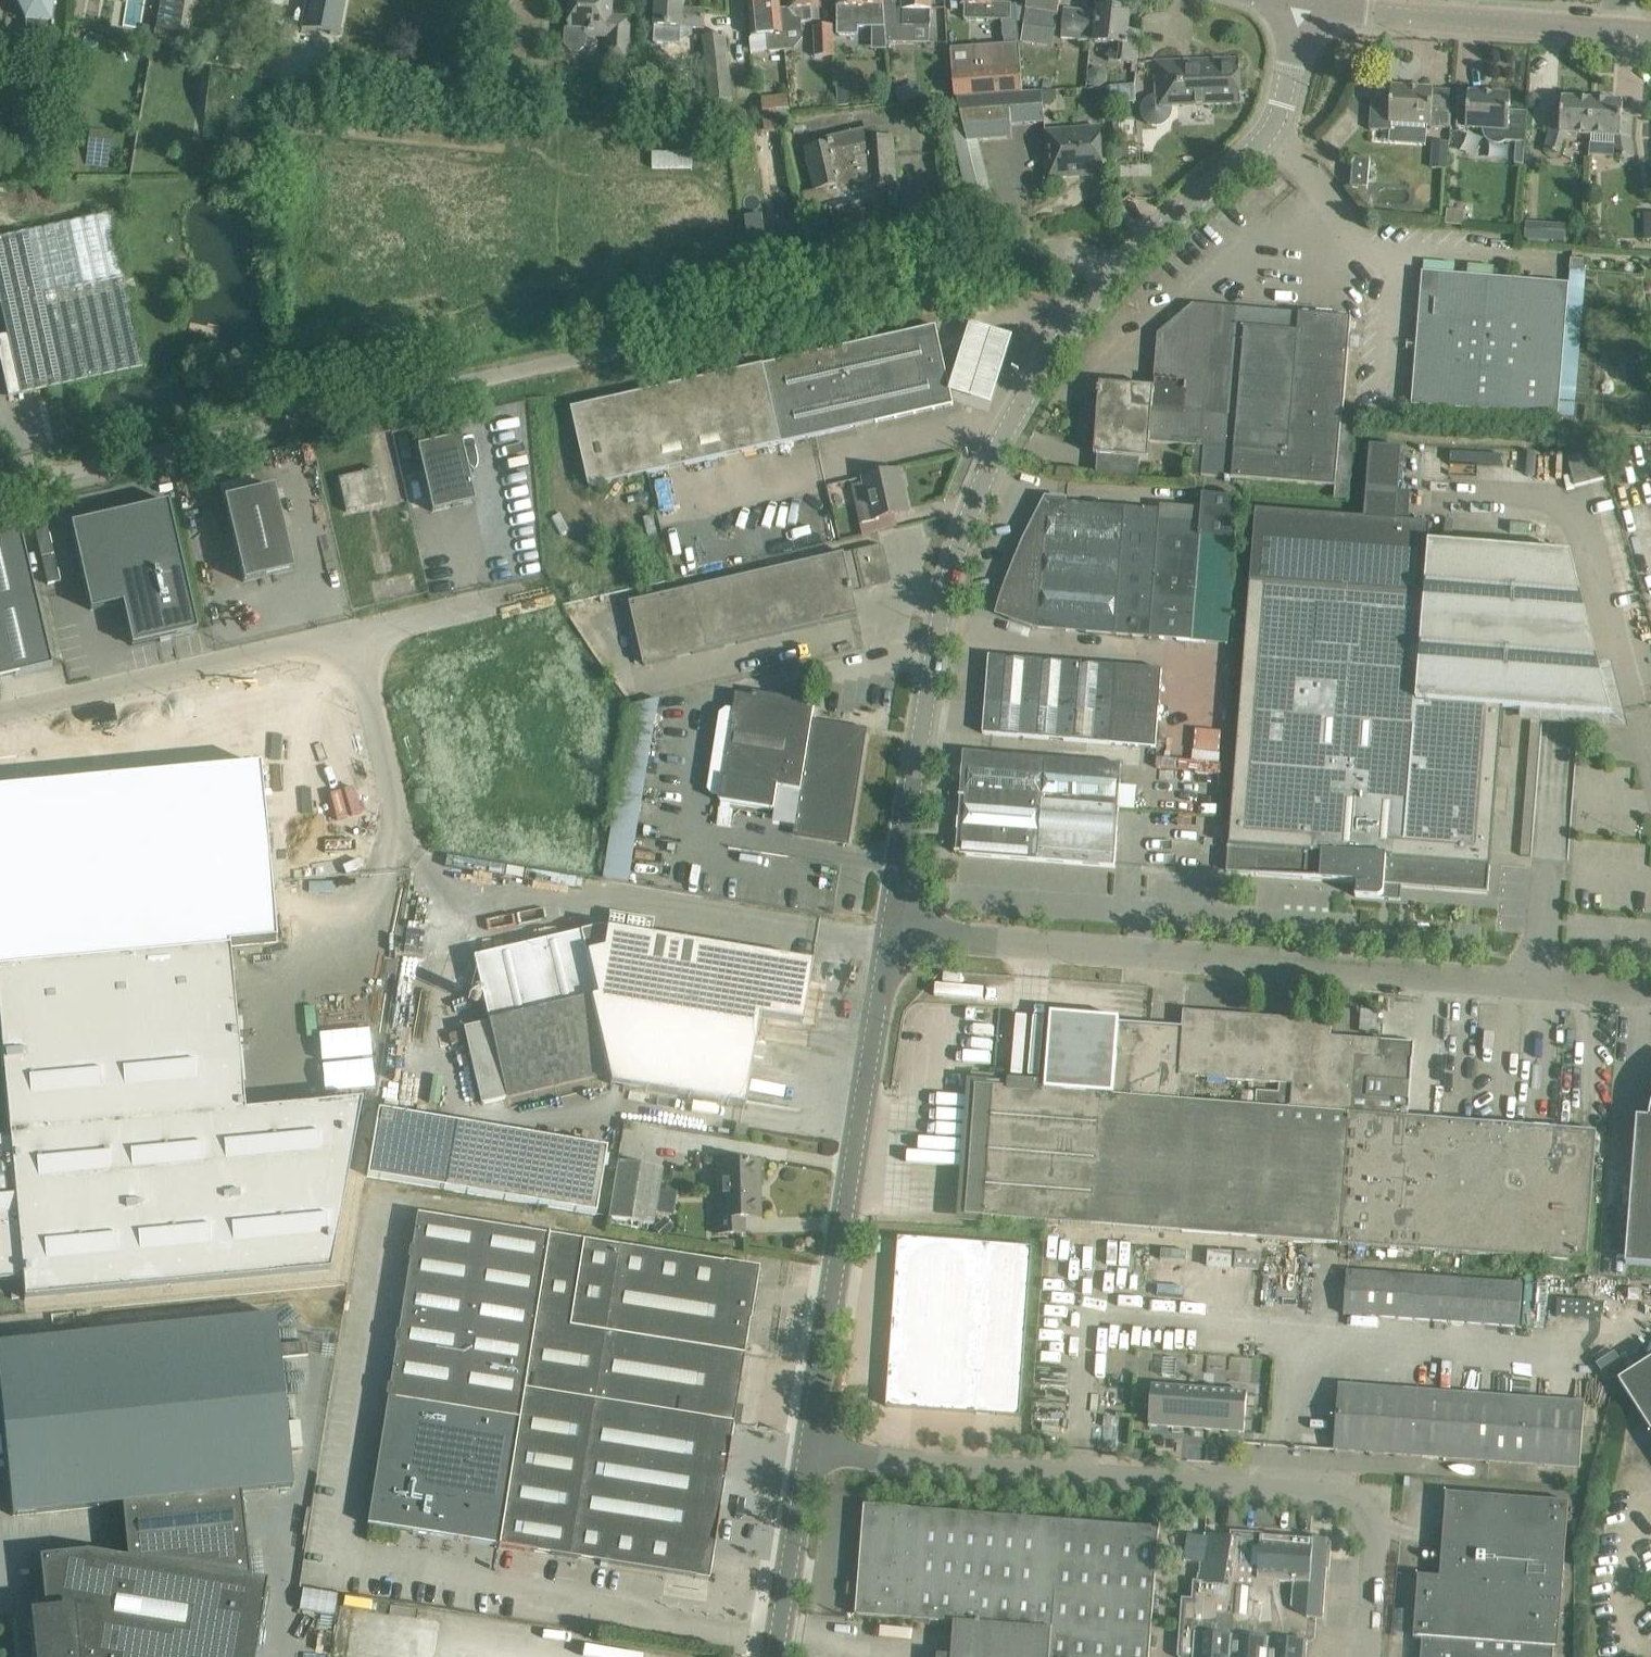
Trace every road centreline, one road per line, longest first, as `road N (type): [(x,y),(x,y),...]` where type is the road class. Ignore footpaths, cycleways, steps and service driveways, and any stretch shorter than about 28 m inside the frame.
road 1 (unclassified): [(1119,269),(1077,249),(1049,249),(0,488)]
road 2 (unclassified): [(892,930),(1650,985)]
road 3 (unclassified): [(892,930),(947,584),(973,498),(1034,376),(1119,269)]
road 4 (unclassified): [(1365,1656),(1373,1535),(1364,1508),(1332,1493),(917,1464),(809,1447)]
road 5 (unclassified): [(809,1447),(892,930)]
road 6 (tertiary): [(1650,33),(1396,18),(1297,3)]
road 7 (unclassified): [(1119,269),(1281,114),(1297,3)]
road 8 (unclassified): [(779,1656),(809,1447)]

